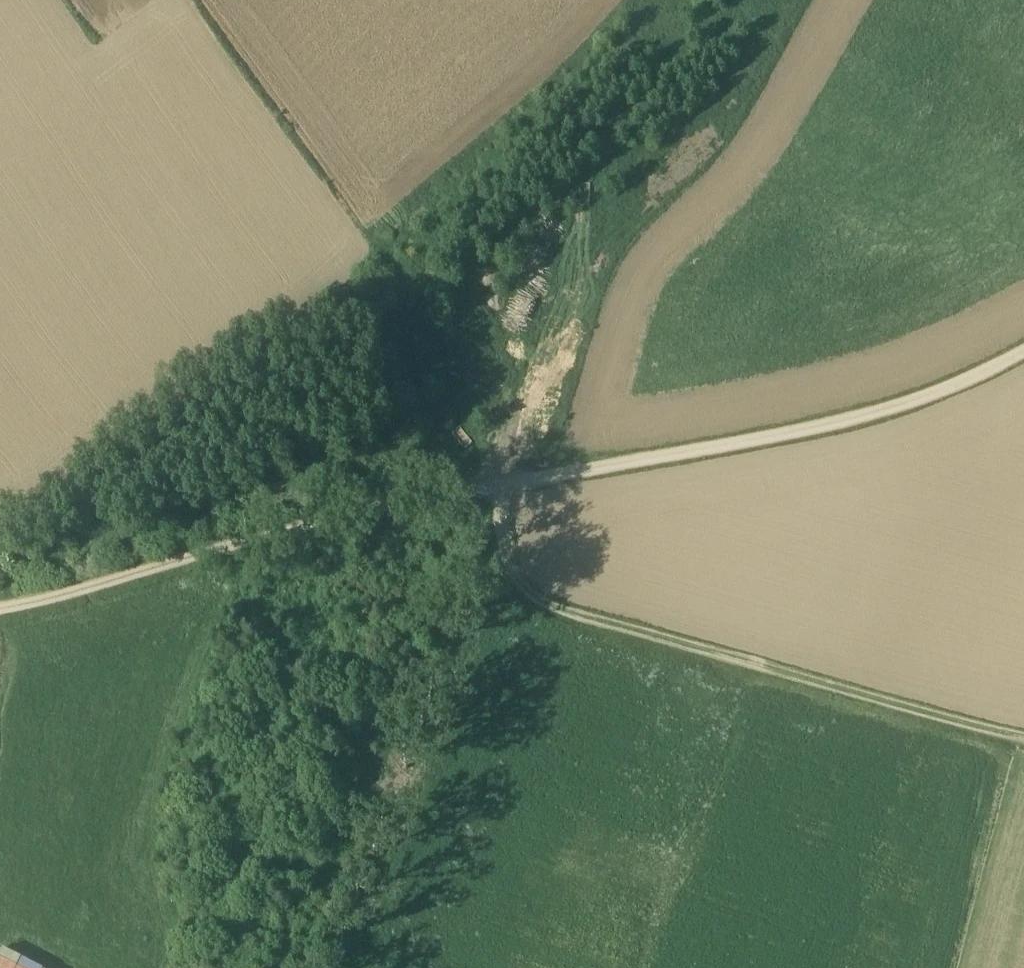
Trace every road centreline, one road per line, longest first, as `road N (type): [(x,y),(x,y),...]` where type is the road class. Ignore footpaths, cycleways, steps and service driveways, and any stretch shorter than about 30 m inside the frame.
road 1 (track): [(495,487),(515,575),(533,596),(1023,740)]
road 2 (track): [(495,487),(844,426),(1023,368)]
road 3 (track): [(0,605),(421,496),(495,487)]

